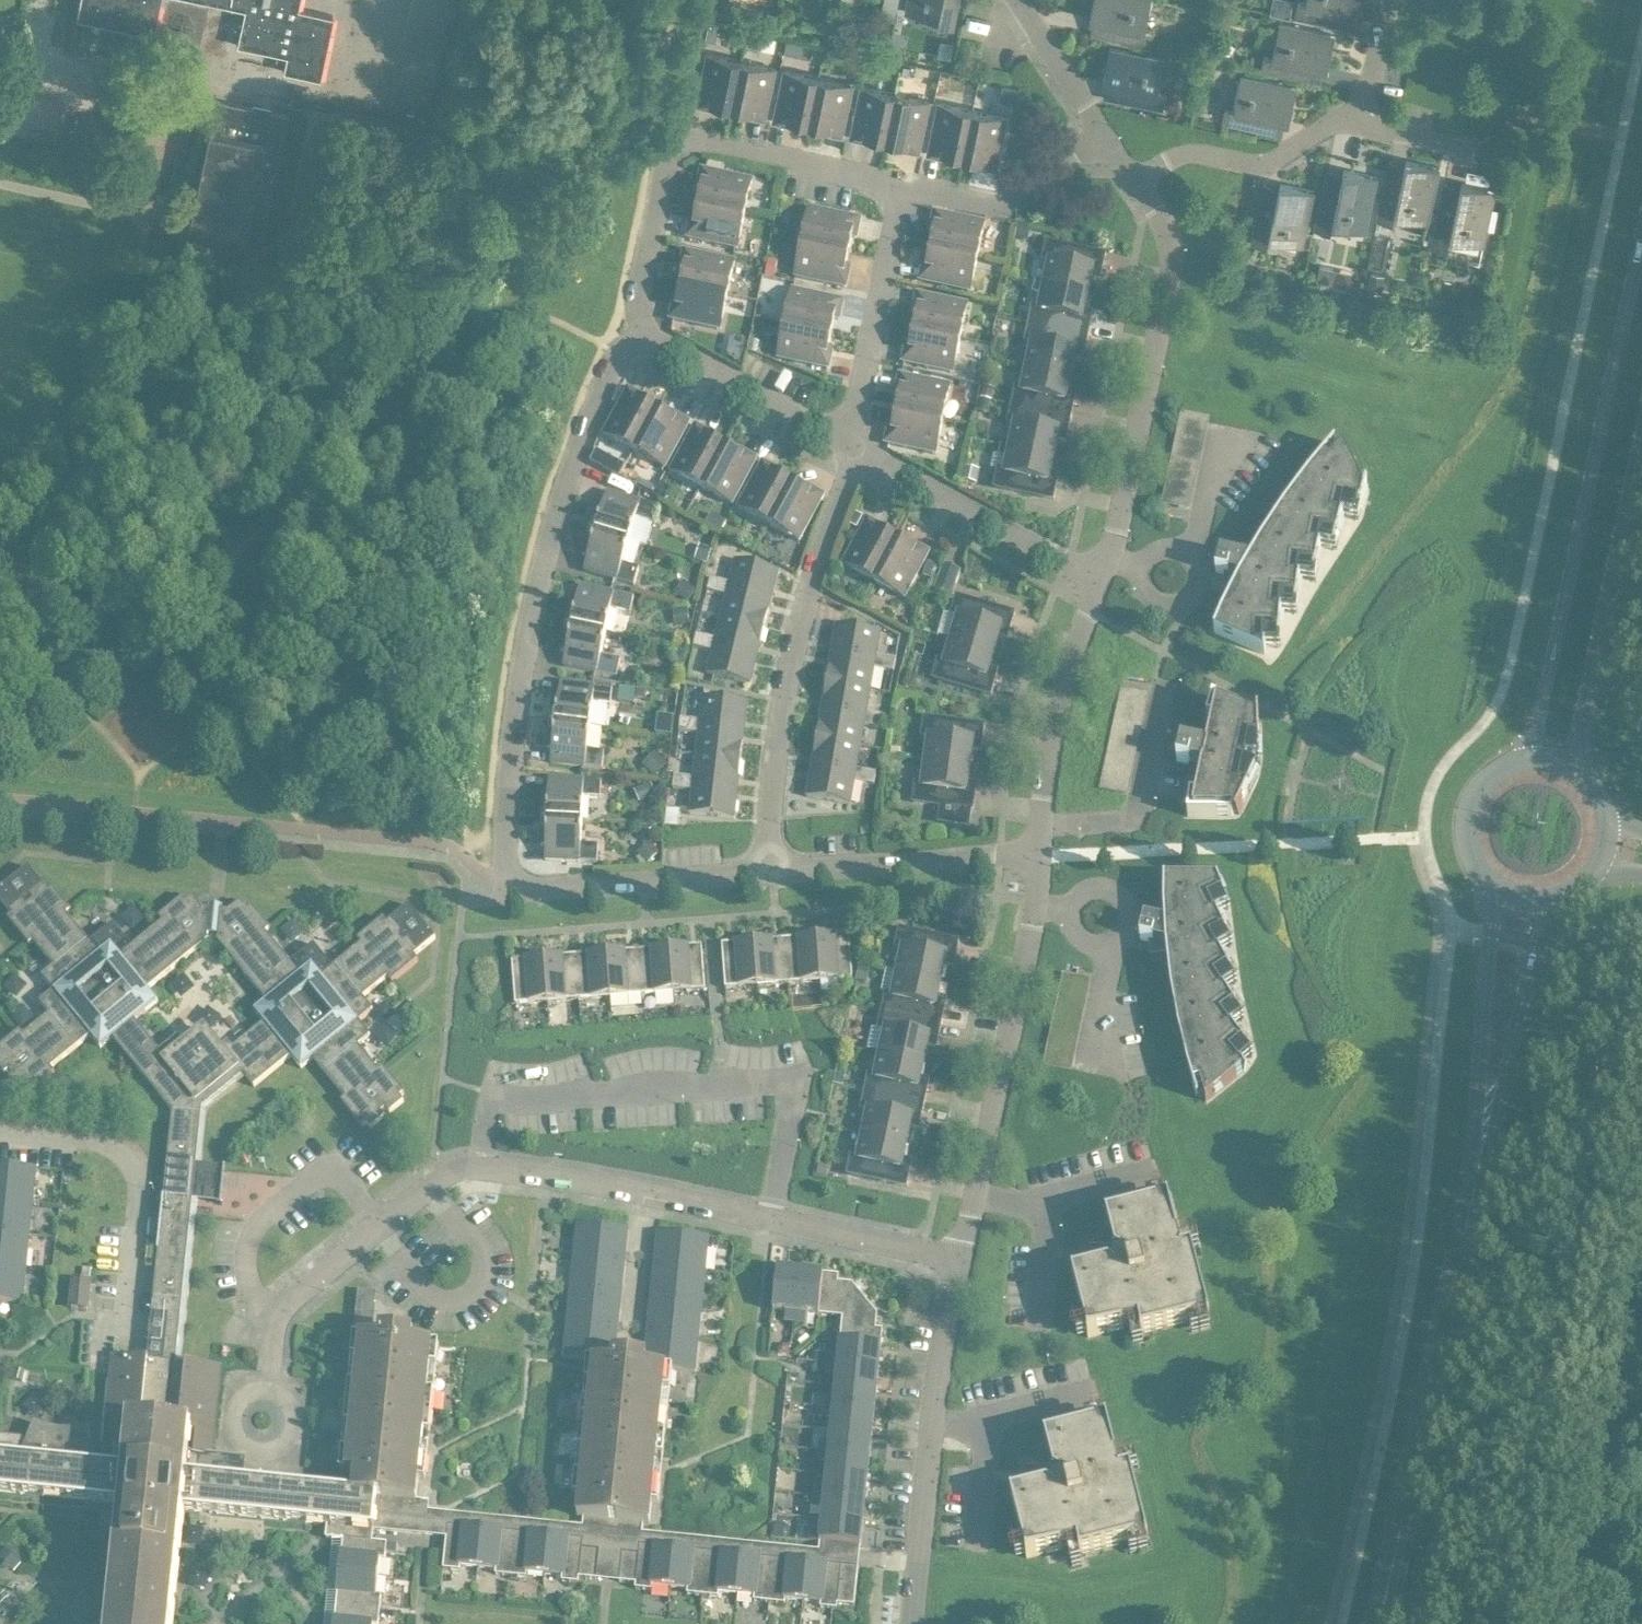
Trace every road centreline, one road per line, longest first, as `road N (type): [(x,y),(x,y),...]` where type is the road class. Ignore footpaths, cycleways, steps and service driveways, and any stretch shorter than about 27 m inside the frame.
road 1 (residential): [(769,874),(499,896),(508,726),(532,579),(581,434),(638,325)]
road 2 (residential): [(268,1385),(277,1313),(459,1165),(577,1175),(961,1253)]
road 3 (secondary): [(1641,233),(1531,753)]
road 4 (tertiary): [(1376,1623),(1481,1163)]
road 5 (residential): [(769,874),(786,677),(853,449)]
road 6 (residential): [(638,325),(673,139),(686,133),(903,177)]
road 7 (residential): [(1105,566),(1173,256),(1127,180)]
road 8 (residential): [(961,1253),(1028,853)]
road 9 (residential): [(920,1623),(961,1253)]
road 10 (secondary): [(1577,765),(1641,429)]
road 11 (residential): [(124,1322),(139,1175),(111,1145),(0,1132)]
road 12 (residential): [(1028,853),(1055,705),(1105,566)]
road 13 (residential): [(1105,566),(853,449)]
road 14 (residential): [(853,449),(903,177)]
road 15 (tertiary): [(1481,1163),(1553,901)]
road 16 (tertiary): [(1502,894),(1484,998),(1481,1163)]
road 17 (residential): [(1028,853),(769,874)]
road 18 (residential): [(1127,180),(1192,150),(1268,169),(1366,123)]
road 19 (residential): [(853,449),(638,325)]
road 20 (residential): [(903,177),(1020,201),(1103,142)]
road 21 (secondary): [(1531,753),(1482,777),(1461,827),(1480,877),(1502,894)]
road 22 (residential): [(1366,123),(1472,157),(1522,118)]
road 23 (residential): [(1015,0),(1103,142)]
road 24 (residential): [(231,1421),(248,1448),(269,1451),(287,1441),(295,1413),(268,1385)]
road 25 (residential): [(1366,123),(1390,0)]

